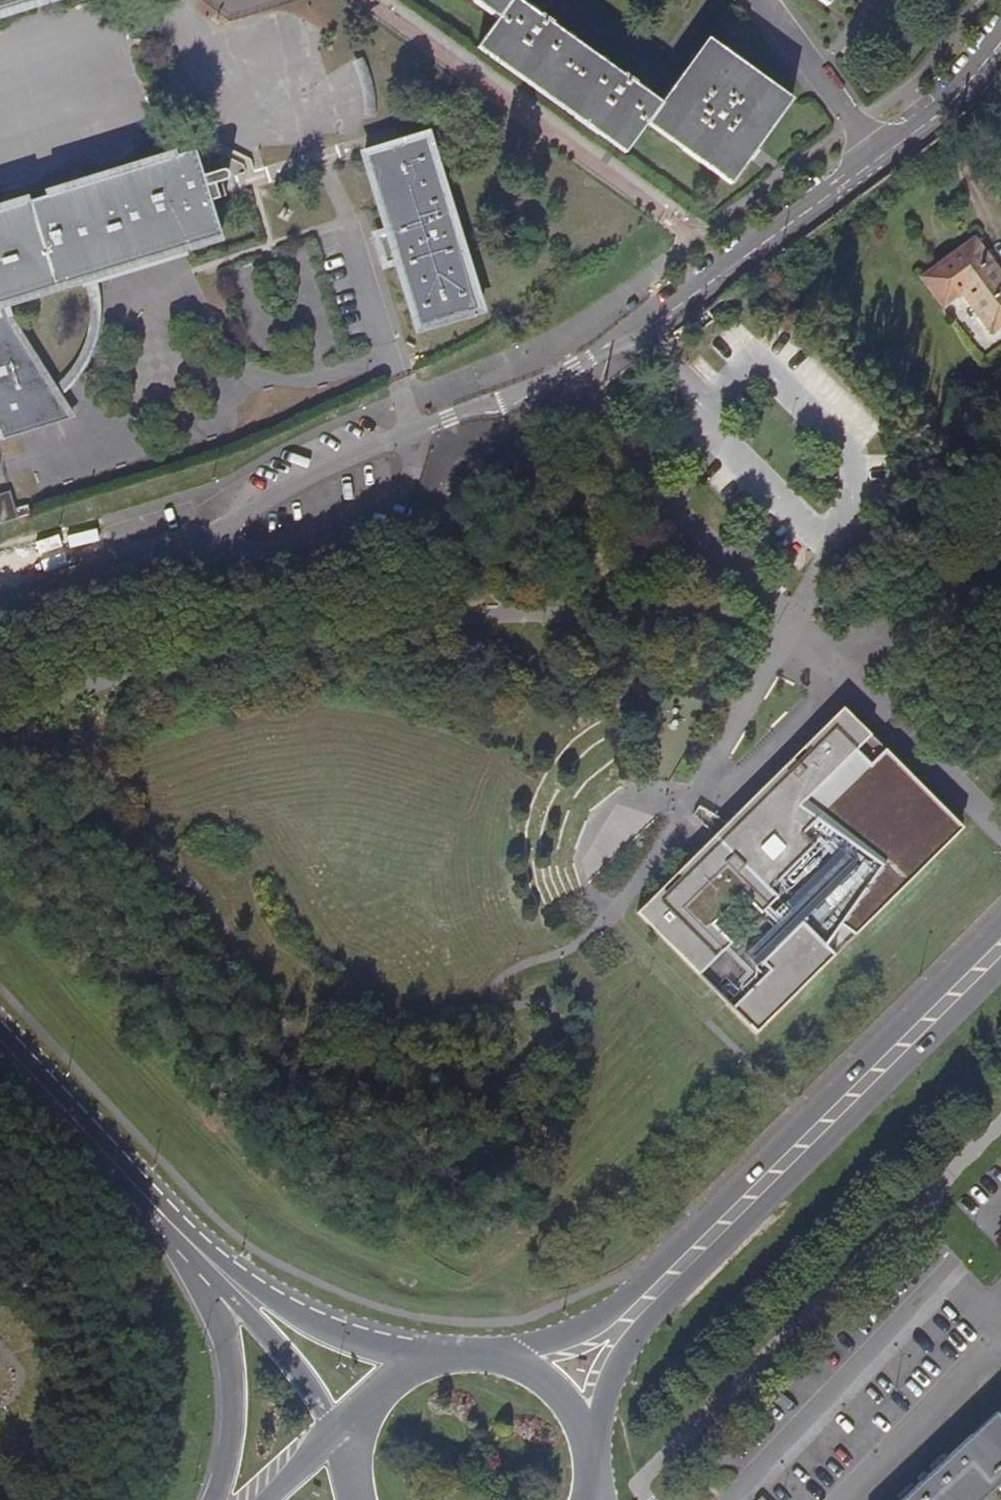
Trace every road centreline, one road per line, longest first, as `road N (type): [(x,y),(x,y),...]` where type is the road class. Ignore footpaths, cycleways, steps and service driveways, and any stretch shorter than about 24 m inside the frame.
road 1 (track): [(0,739),(47,707),(129,677),(377,620),(526,604),(776,620)]
road 2 (secondary): [(1000,921),(631,1294),(597,1320),(529,1348),(488,1350)]
road 3 (secondary): [(585,1463),(616,1363),(652,1317),(1000,972)]
road 4 (residential): [(878,160),(641,332),(564,374),(403,438)]
road 5 (residential): [(0,603),(56,582),(185,558),(403,438)]
road 6 (residential): [(447,1348),(389,1351),(330,1331),(268,1297),(140,1190)]
road 7 (residential): [(140,1190),(218,1323),(227,1418),(210,1499)]
road 8 (residential): [(140,1190),(247,1312),(343,1440)]
road 9 (residential): [(140,1190),(0,1038)]
road 10 (residential): [(878,160),(772,0)]
road 11 (residential): [(1000,54),(878,160)]
road 12 (secondary): [(585,1463),(576,1424),(556,1390),(525,1364),(488,1350)]
road 13 (secondary): [(447,1348),(419,1355),(373,1387),(343,1440)]

